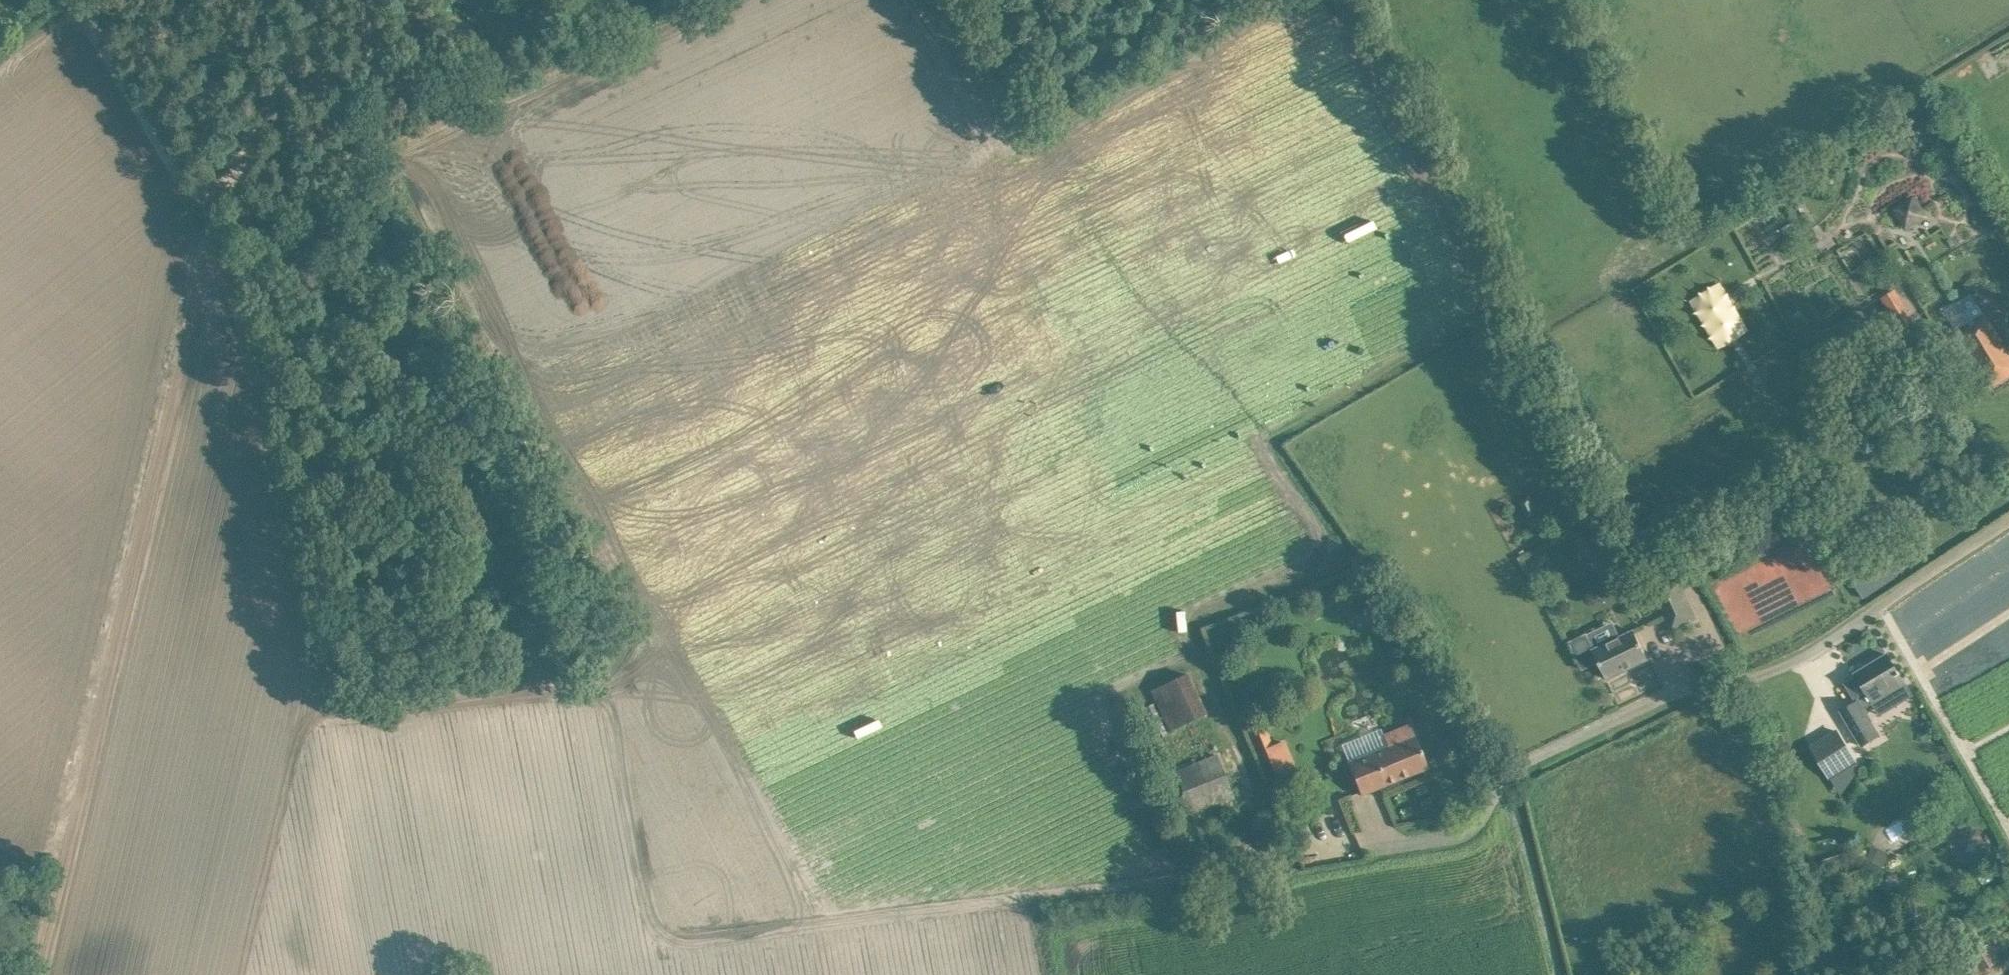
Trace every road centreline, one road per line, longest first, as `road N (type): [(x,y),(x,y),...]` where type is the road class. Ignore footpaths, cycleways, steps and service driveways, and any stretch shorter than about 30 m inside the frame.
road 1 (track): [(212,216),(232,263),(316,687),(335,711),(370,717),(564,690),(594,696),(613,714),(658,943),(1160,875)]
road 2 (track): [(38,974),(204,283),(212,216)]
road 3 (unclassified): [(2008,521),(1826,644),(1674,692),(1510,776),(1466,827),(1330,850)]
road 4 (track): [(212,216),(77,0)]
road 5 (track): [(212,216),(315,0)]

